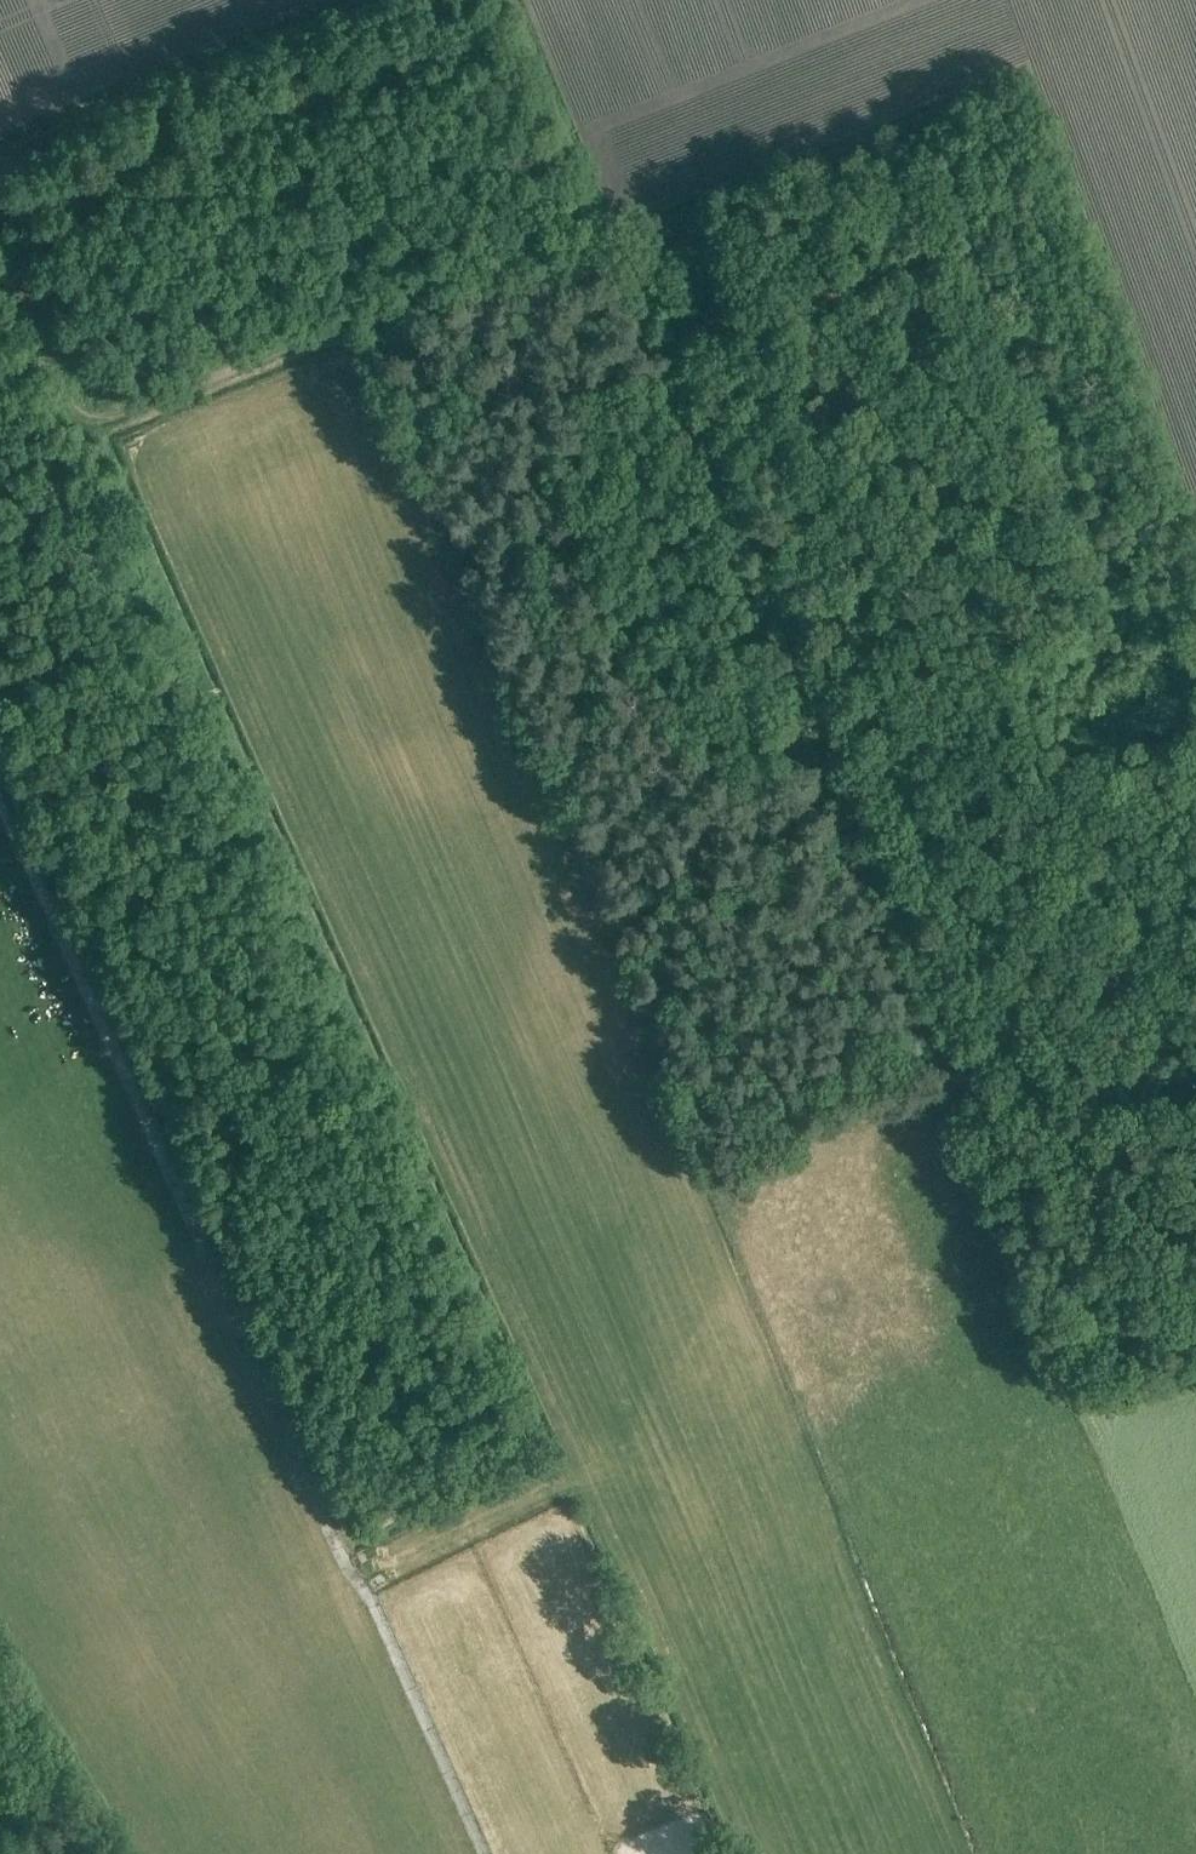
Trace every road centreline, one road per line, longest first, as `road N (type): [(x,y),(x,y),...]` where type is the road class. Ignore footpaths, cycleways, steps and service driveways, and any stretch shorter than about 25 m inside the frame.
road 1 (track): [(0,240),(70,399),(96,421),(372,308),(465,285),(589,282),(640,266),(678,232),(707,235),(1137,1312),(1159,1348),(1195,1363)]
road 2 (track): [(480,1853),(0,803)]

